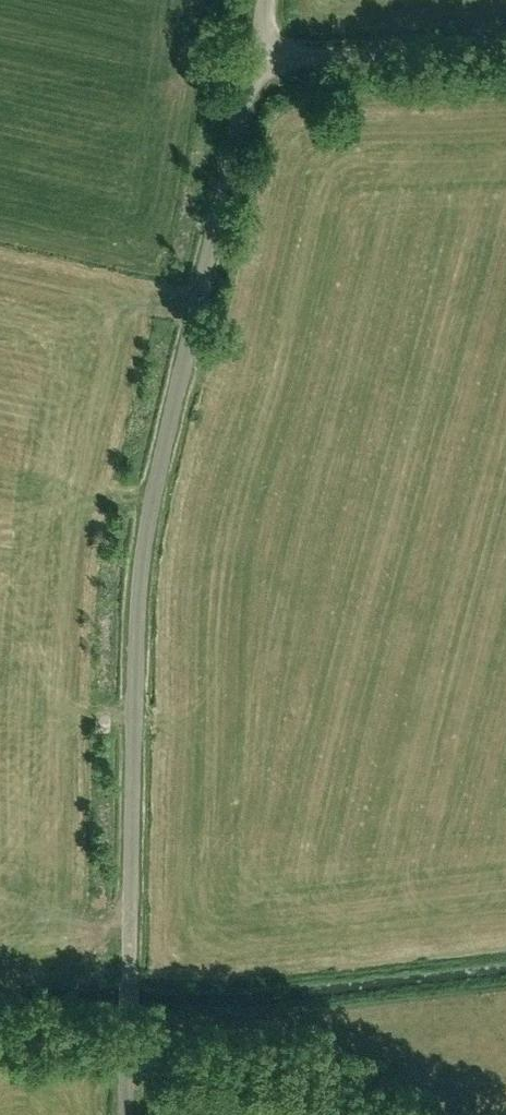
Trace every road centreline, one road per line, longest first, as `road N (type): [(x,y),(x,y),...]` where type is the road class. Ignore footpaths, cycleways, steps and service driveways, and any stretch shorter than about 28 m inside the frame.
road 1 (unclassified): [(127,1059),(137,602),(253,58)]
road 2 (unclassified): [(395,1114),(291,1066),(248,1055),(127,1059)]
road 3 (unclassified): [(253,58),(505,48)]

